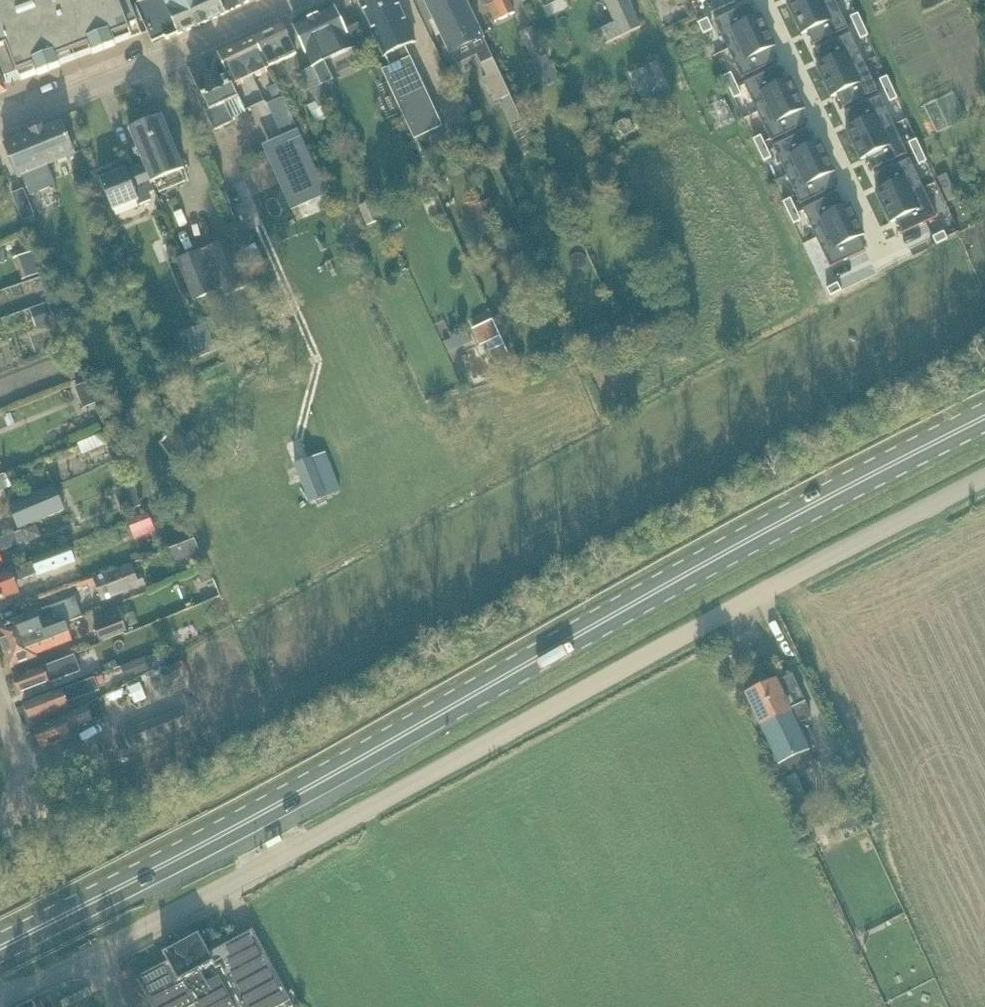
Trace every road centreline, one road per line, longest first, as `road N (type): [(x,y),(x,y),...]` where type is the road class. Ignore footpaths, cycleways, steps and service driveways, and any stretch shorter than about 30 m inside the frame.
road 1 (primary): [(0,949),(984,419)]
road 2 (unclassified): [(100,955),(984,479)]
road 3 (tertiary): [(0,120),(291,0)]
road 4 (residential): [(765,0),(882,249)]

